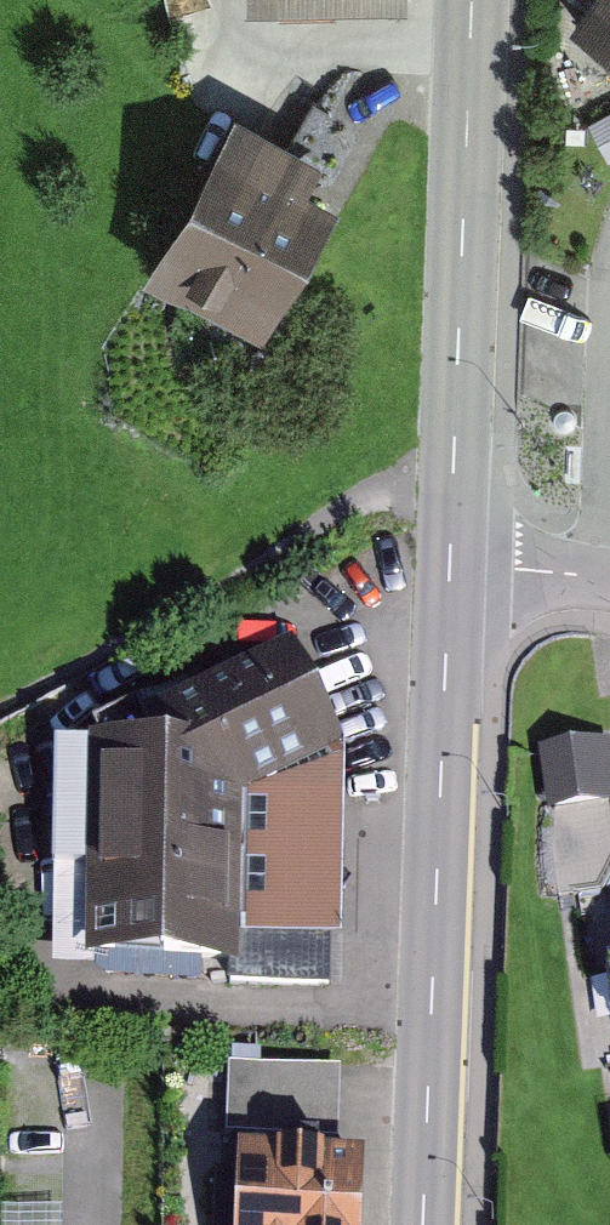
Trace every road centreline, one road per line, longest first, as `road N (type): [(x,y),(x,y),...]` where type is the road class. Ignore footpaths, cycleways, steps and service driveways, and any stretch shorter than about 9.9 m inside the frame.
road 1 (tertiary): [(422,1224),(450,569)]
road 2 (tertiary): [(450,569),(473,0)]
road 3 (residential): [(93,1062),(92,1224)]
road 4 (residential): [(450,569),(602,576)]

